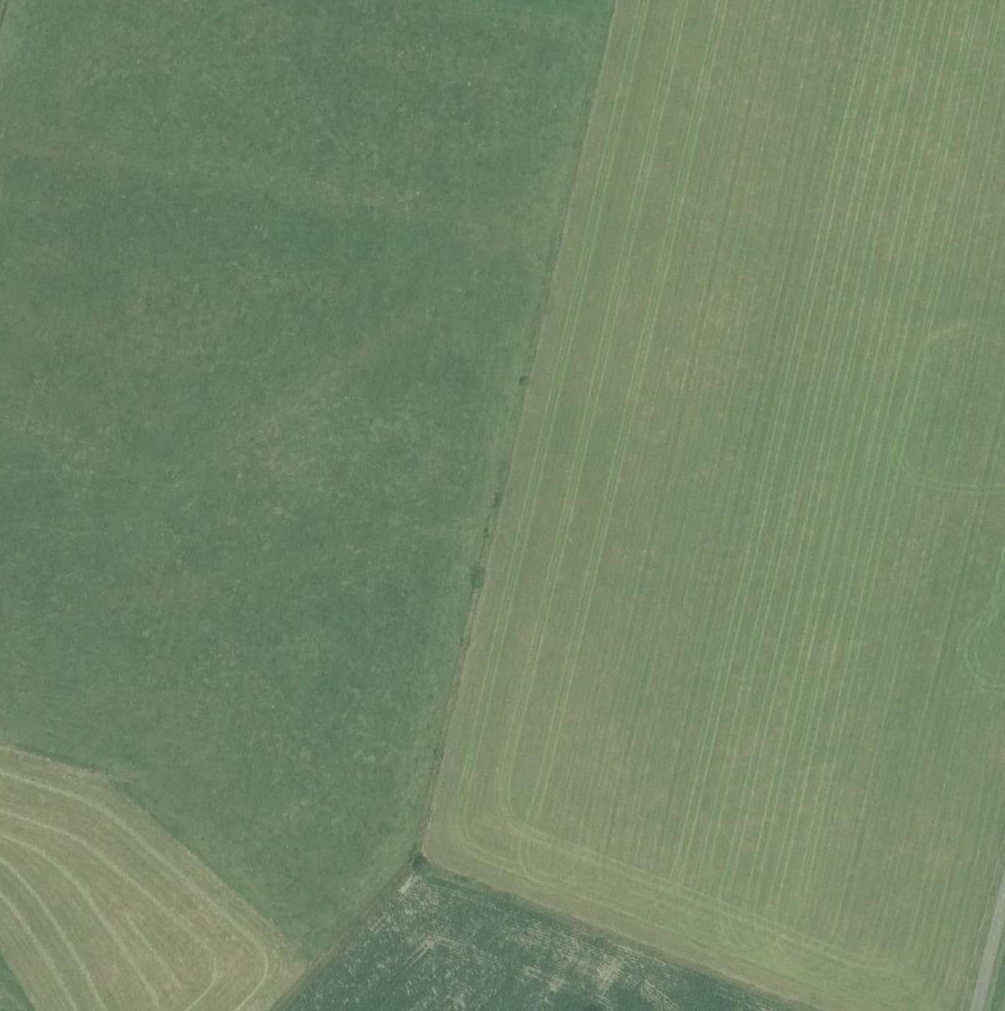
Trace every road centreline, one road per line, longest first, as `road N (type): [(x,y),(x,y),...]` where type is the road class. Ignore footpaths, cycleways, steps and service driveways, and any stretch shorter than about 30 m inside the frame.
road 1 (unclassified): [(974,1010),(1004,885)]

